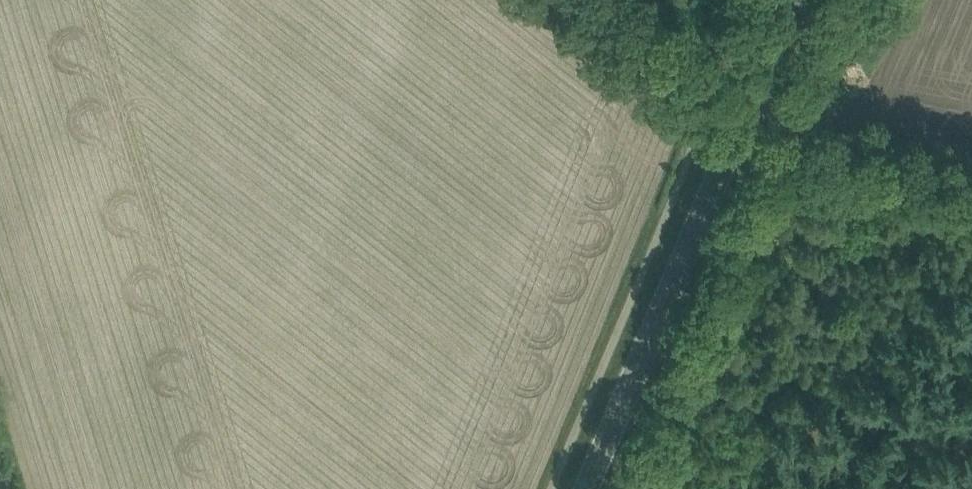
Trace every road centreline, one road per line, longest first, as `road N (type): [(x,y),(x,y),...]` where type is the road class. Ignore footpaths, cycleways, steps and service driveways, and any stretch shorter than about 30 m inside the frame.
road 1 (secondary): [(586,488),(793,0)]
road 2 (track): [(599,0),(707,87)]

